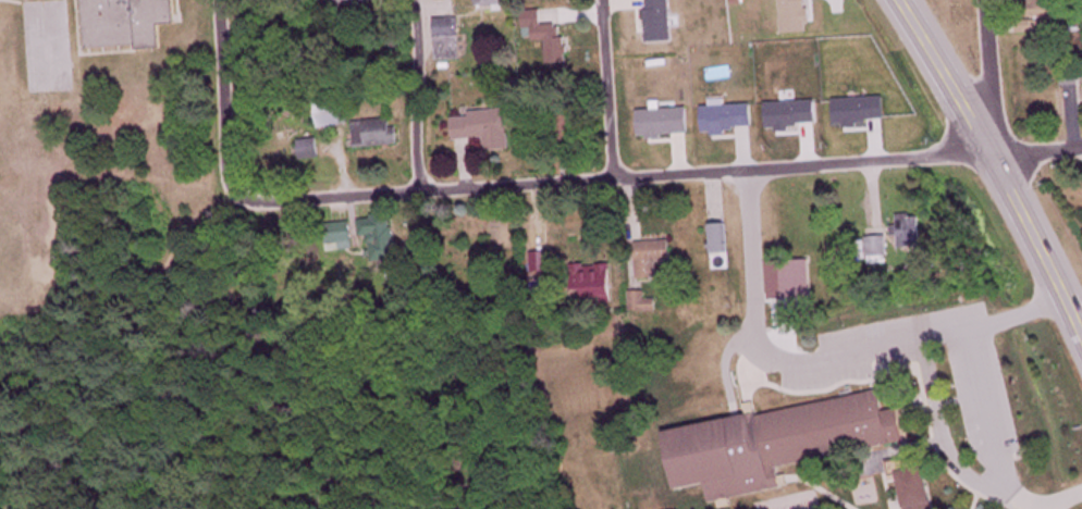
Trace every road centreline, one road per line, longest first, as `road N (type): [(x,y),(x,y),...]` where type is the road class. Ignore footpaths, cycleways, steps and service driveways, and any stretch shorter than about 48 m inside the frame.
road 1 (residential): [(1081,150),(262,203),(242,196)]
road 2 (primary): [(1081,333),(994,153),(900,0)]
road 3 (residential): [(242,196),(226,174),(218,0)]
road 4 (residential): [(421,189),(414,0)]
road 5 (residential): [(618,175),(604,0)]
road 6 (residential): [(994,153),(989,0)]

